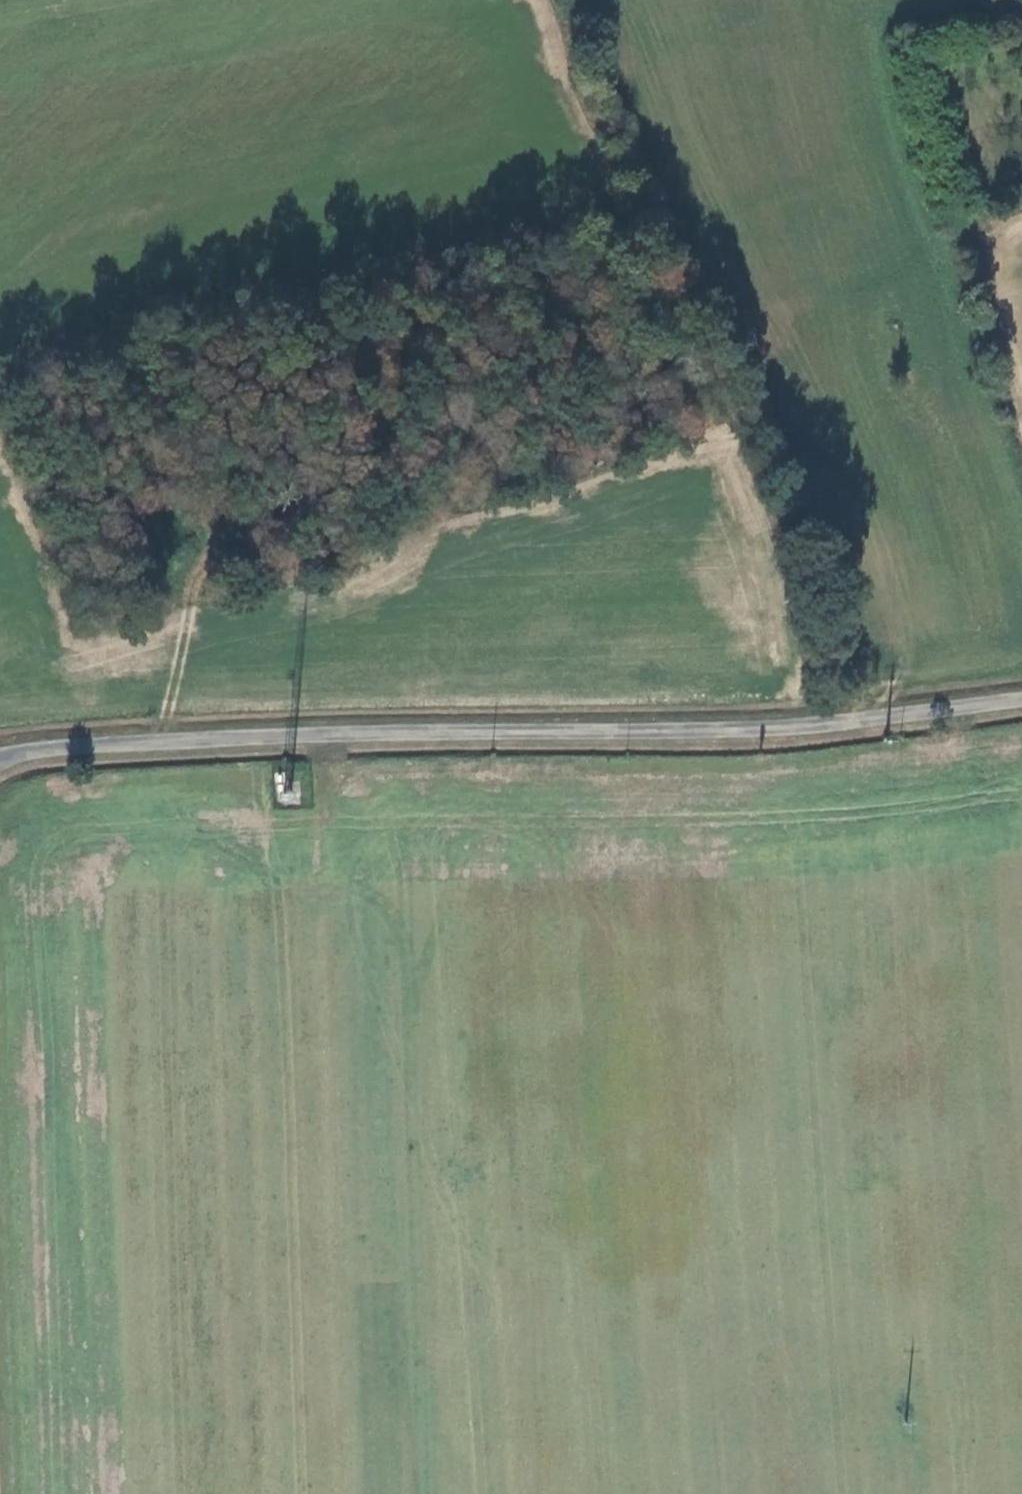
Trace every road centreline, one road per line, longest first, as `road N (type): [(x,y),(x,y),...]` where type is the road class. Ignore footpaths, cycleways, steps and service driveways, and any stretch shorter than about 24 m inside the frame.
road 1 (unclassified): [(1021,699),(797,727),(76,735),(0,751)]

